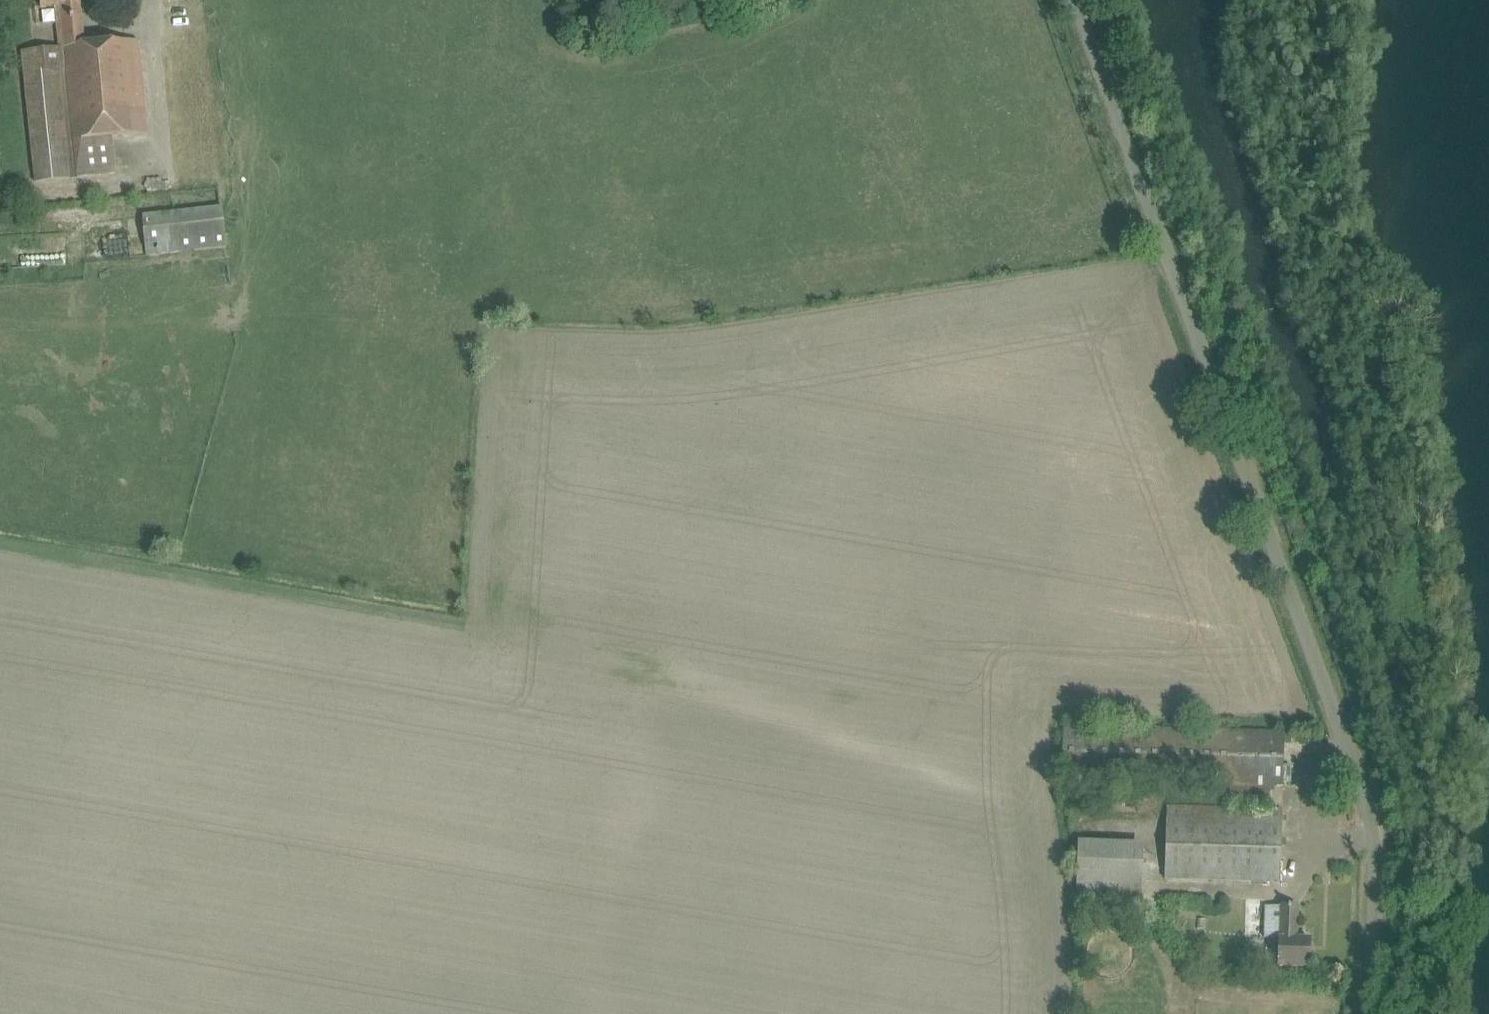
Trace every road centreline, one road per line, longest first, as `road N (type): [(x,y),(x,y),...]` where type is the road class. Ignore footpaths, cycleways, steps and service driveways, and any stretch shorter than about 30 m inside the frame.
road 1 (unclassified): [(1371,1013),(1377,873),(1371,820),(1075,0)]

